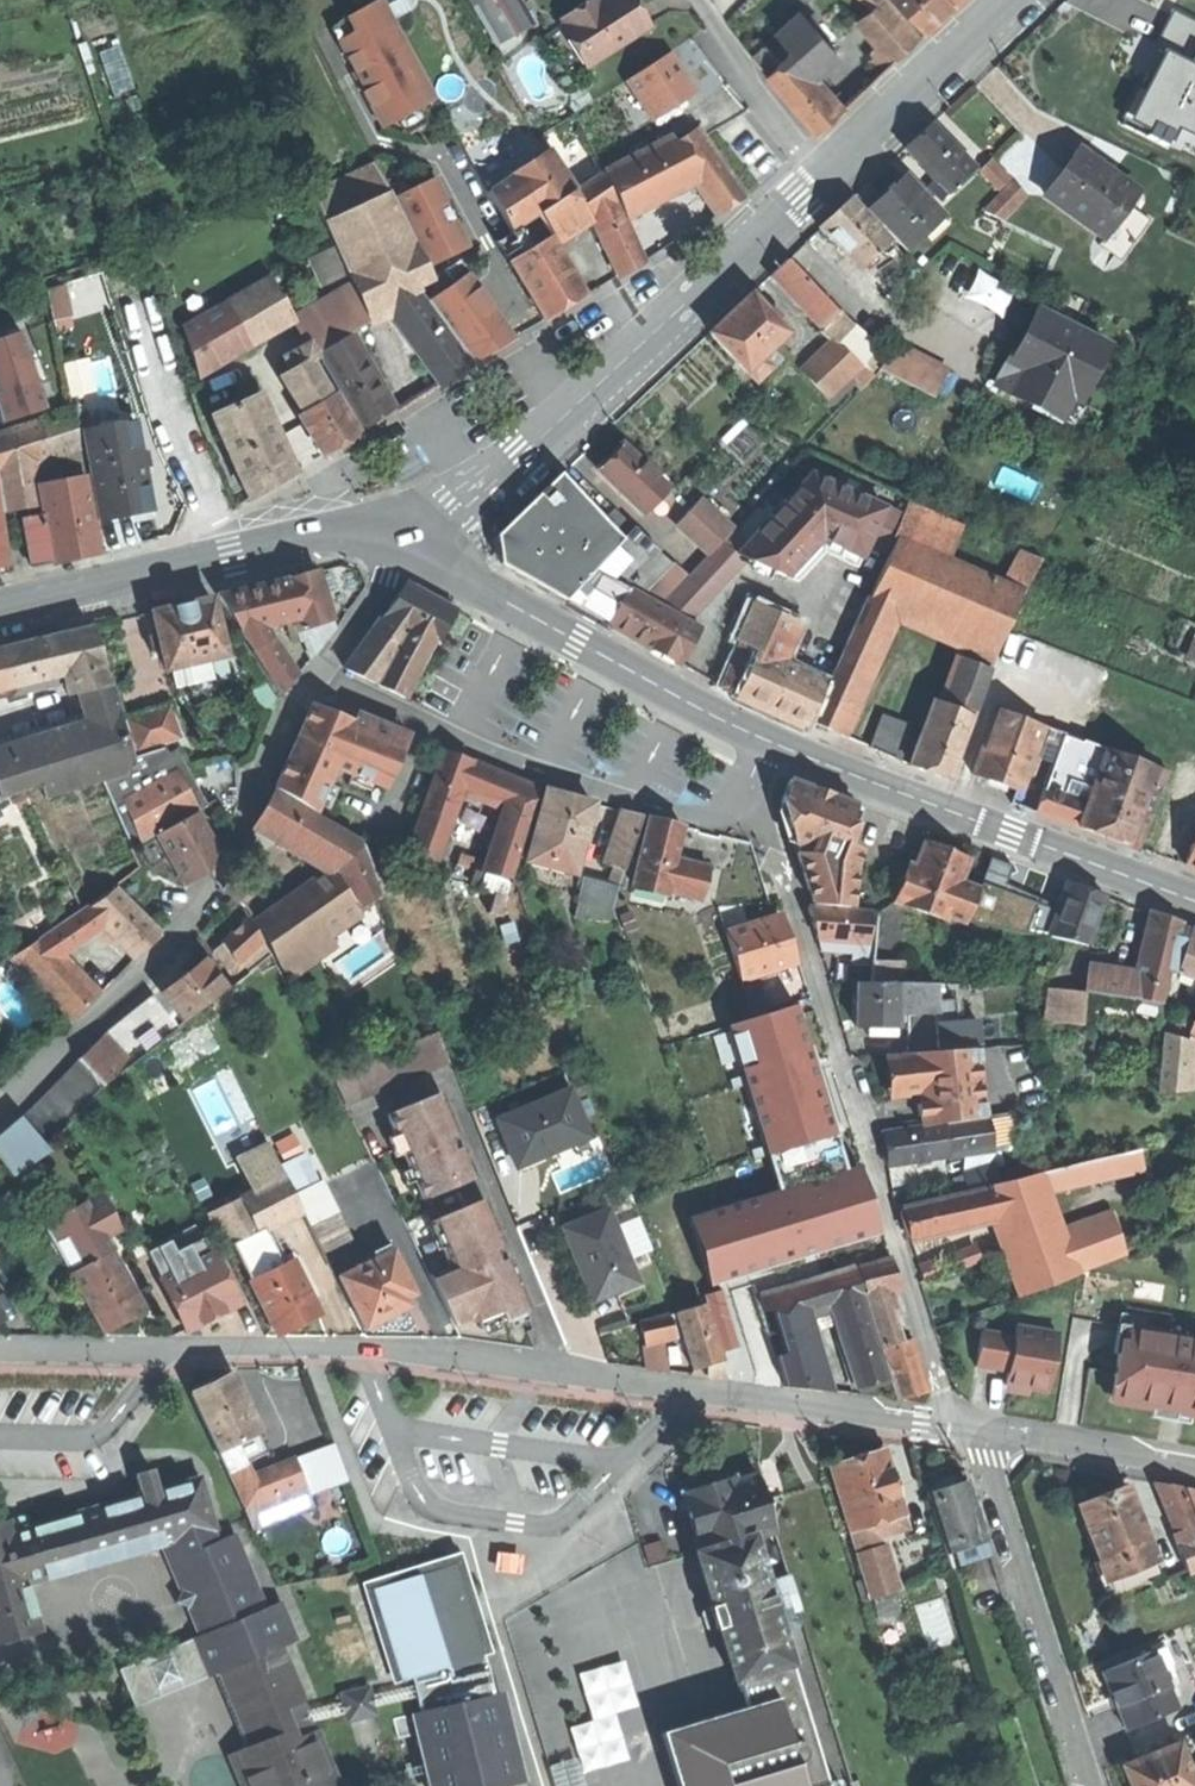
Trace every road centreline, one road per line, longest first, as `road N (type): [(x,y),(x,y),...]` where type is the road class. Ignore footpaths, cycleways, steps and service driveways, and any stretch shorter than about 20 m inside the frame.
road 1 (residential): [(0,1343),(423,1349),(944,1425)]
road 2 (residential): [(750,805),(766,831),(945,1400),(944,1425)]
road 3 (tertiary): [(832,165),(414,547)]
road 4 (residential): [(326,668),(292,720),(213,895),(133,988),(0,1105)]
road 5 (residential): [(326,668),(350,687),(544,773),(715,817),(750,805)]
road 6 (tertiary): [(1194,901),(770,740)]
road 7 (tertiary): [(414,547),(341,529),(0,611)]
road 8 (tertiary): [(770,740),(414,547)]
road 9 (residential): [(991,1432),(988,1475),(1087,1785)]
road 10 (tertiary): [(1007,0),(832,165)]
road 11 (residential): [(697,0),(832,165)]
road 12 (residential): [(991,1432),(1194,1465)]
road 13 (residential): [(414,547),(326,668)]

